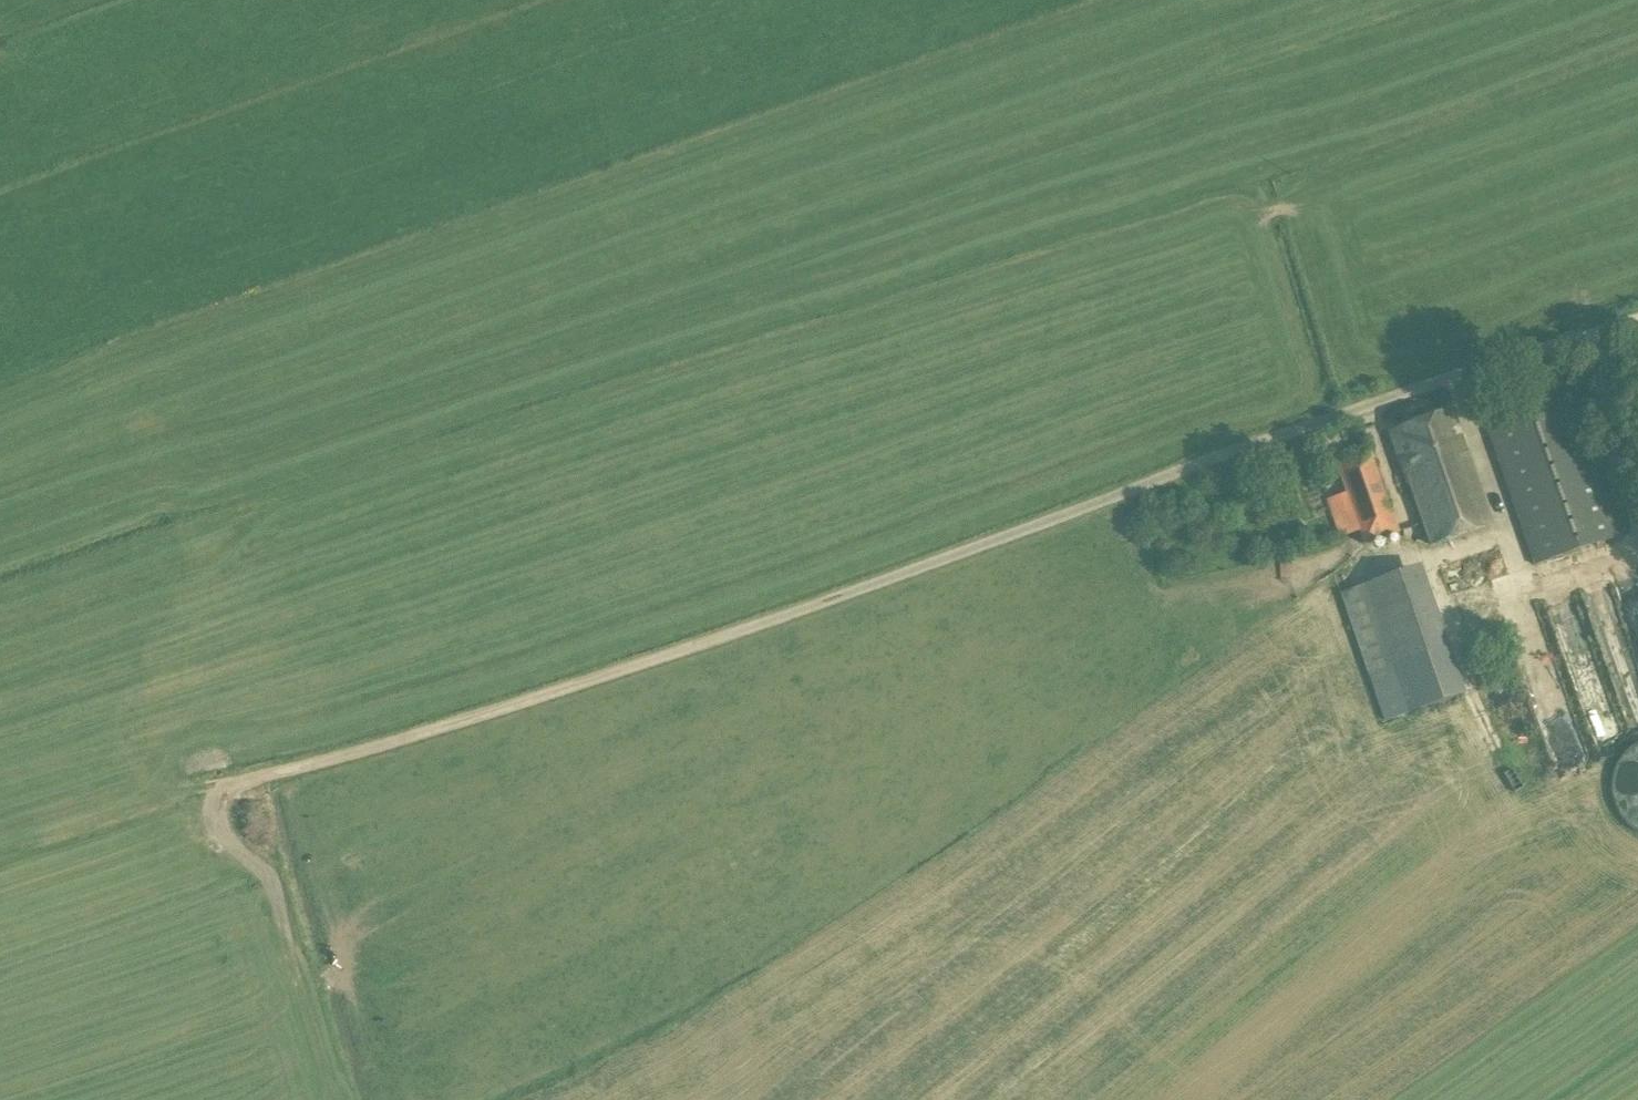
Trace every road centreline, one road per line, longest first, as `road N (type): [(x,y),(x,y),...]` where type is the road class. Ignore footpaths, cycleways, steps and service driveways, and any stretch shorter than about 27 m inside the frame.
road 1 (track): [(218,797),(268,773),(723,635),(1120,490),(1587,335)]
road 2 (track): [(0,833),(69,813),(198,809),(218,797),(219,836),(265,870),(330,1090),(323,1099)]
road 3 (track): [(1637,551),(1531,588),(1459,376)]

